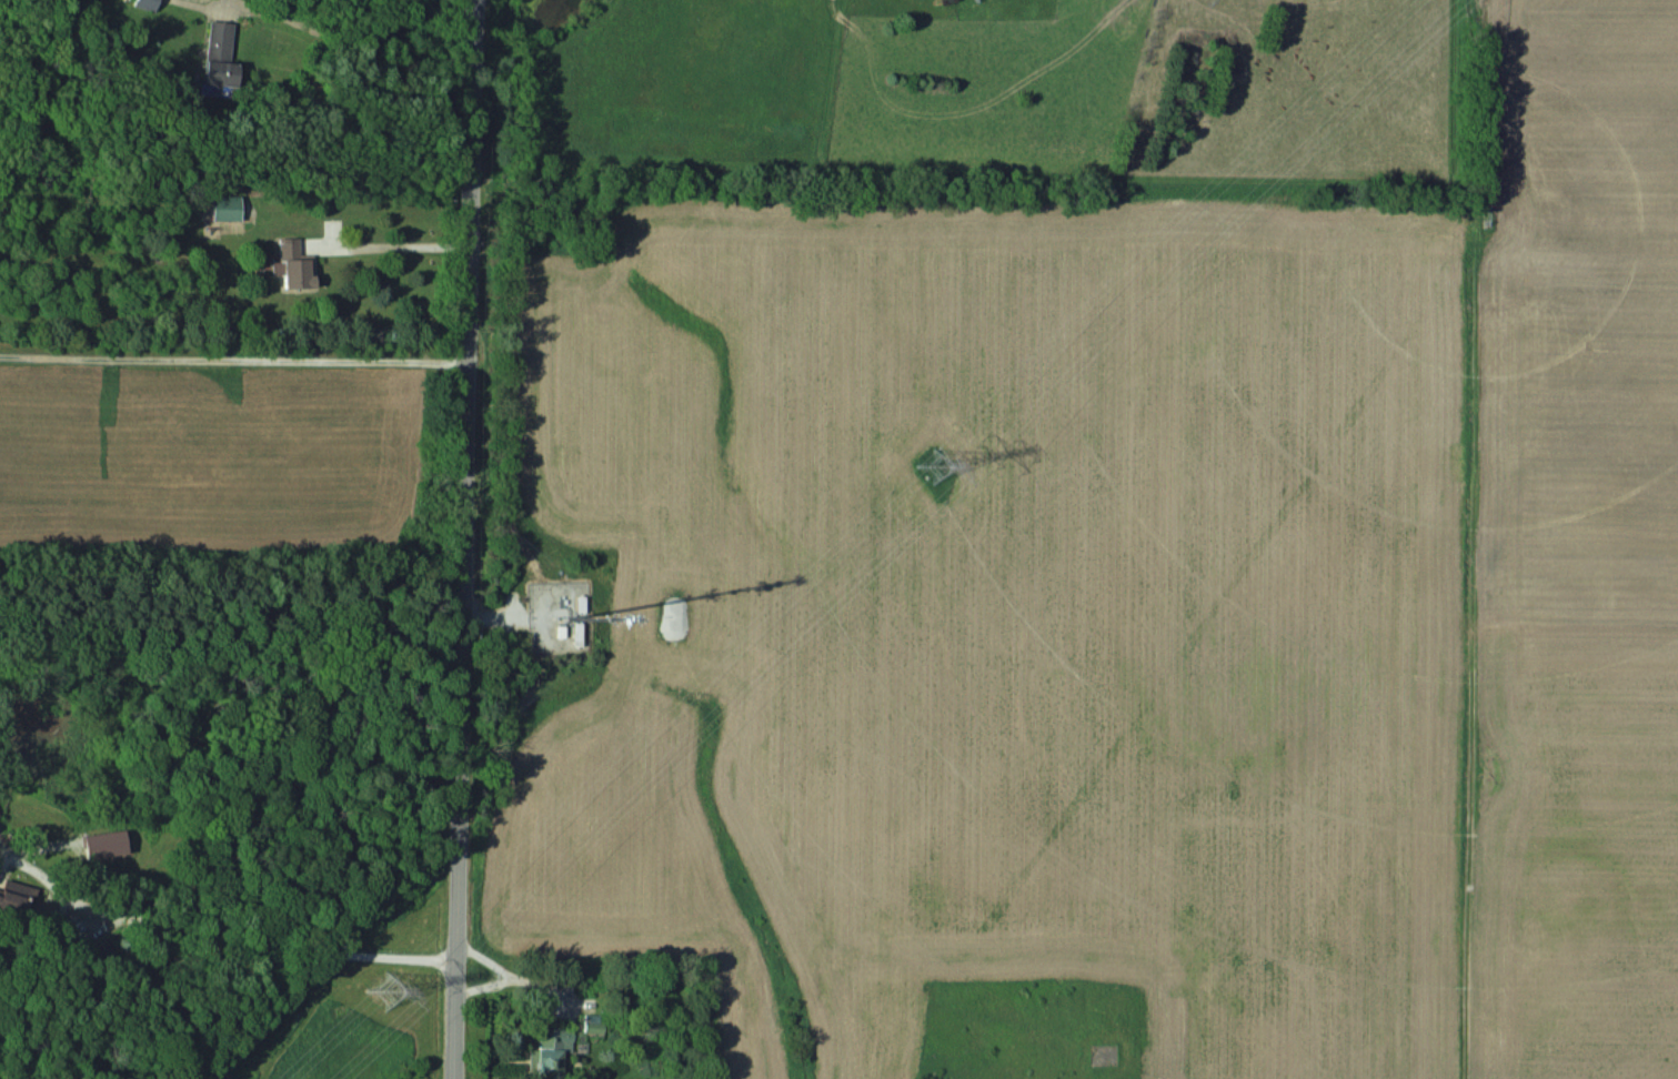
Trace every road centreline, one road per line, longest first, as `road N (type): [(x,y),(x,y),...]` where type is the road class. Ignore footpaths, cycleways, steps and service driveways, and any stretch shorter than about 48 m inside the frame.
road 1 (tertiary): [(455,1078),(478,0)]

